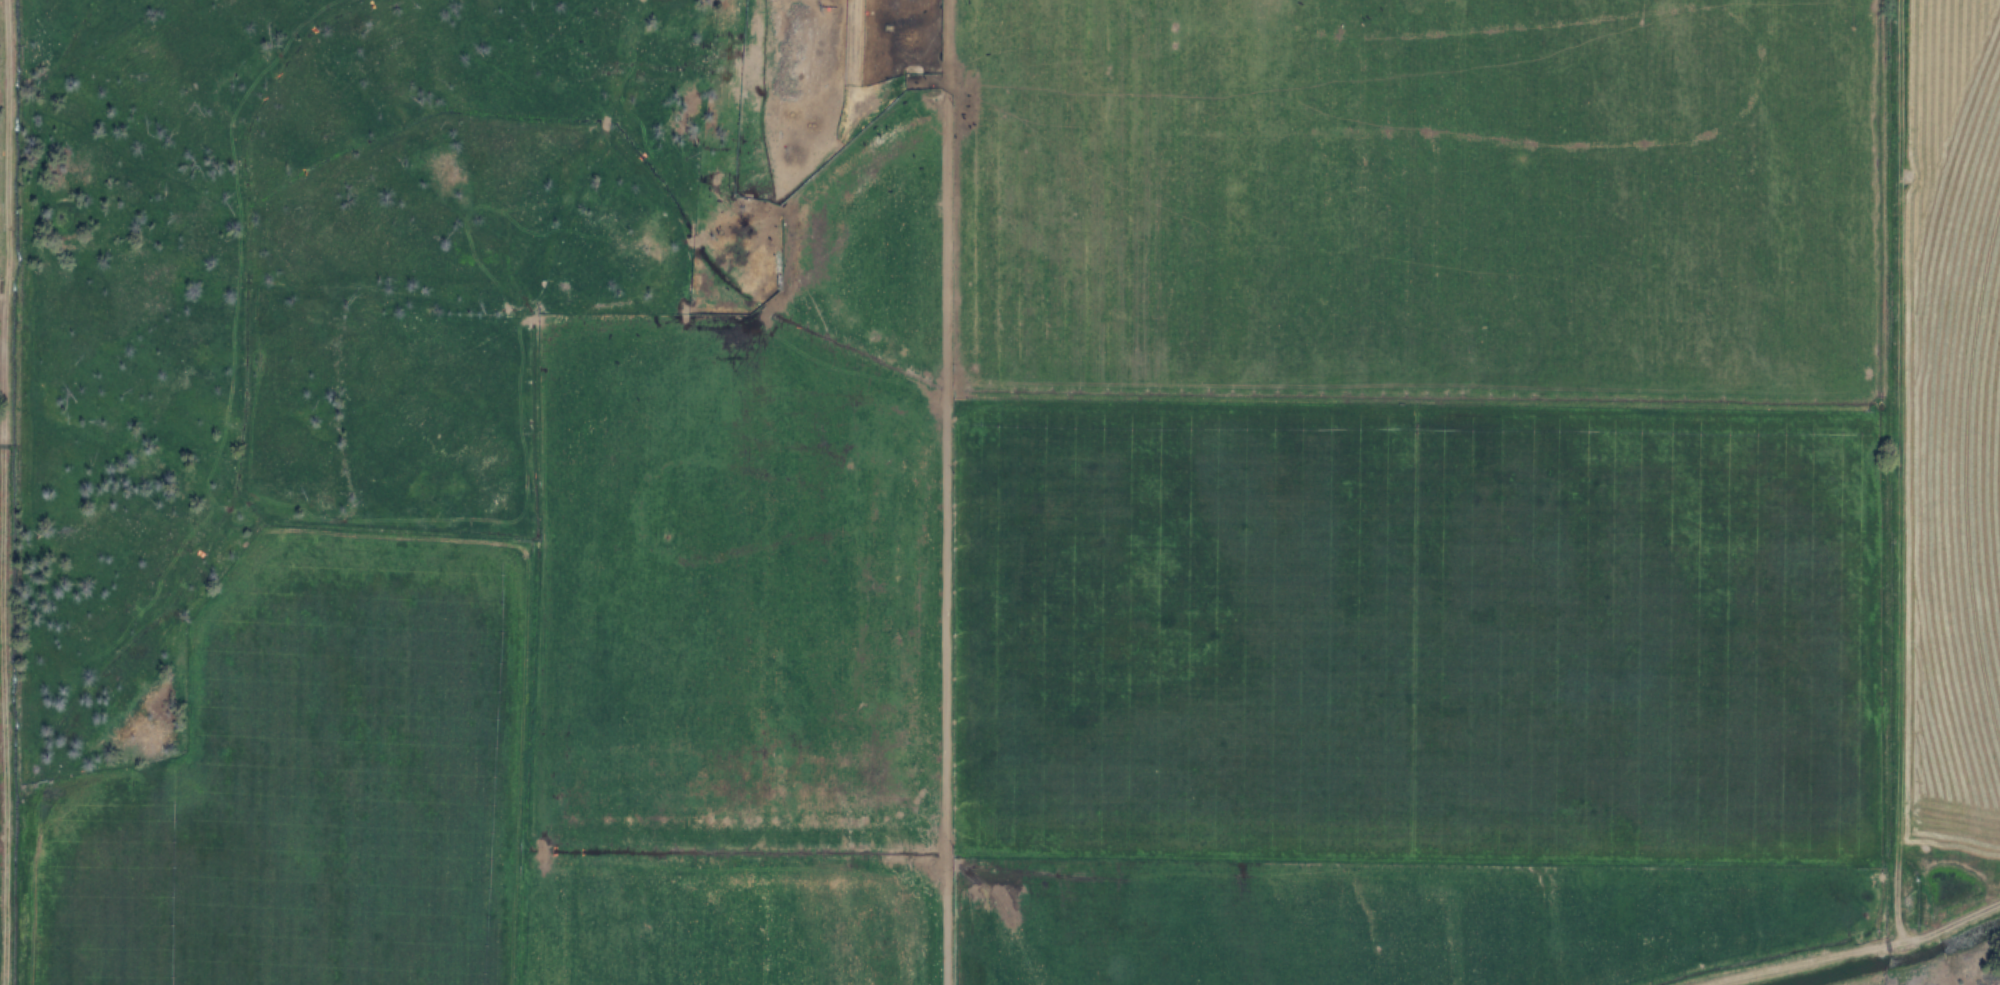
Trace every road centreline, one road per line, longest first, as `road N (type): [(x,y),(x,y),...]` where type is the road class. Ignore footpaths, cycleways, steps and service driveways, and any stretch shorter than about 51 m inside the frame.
road 1 (track): [(1716,984),(1938,932),(1999,904)]

